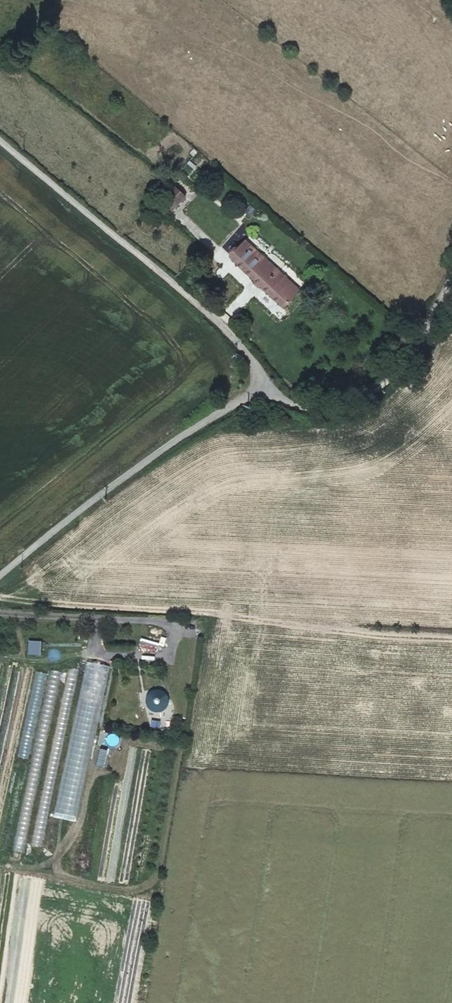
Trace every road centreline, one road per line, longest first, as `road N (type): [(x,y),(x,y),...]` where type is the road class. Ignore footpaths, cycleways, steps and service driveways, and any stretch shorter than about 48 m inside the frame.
road 1 (track): [(0,612),(451,633)]
road 2 (unclassified): [(0,145),(207,317),(259,384)]
road 3 (unclassified): [(0,576),(259,384)]
road 4 (unclassified): [(259,384),(278,401),(310,410),(377,389),(451,274)]

